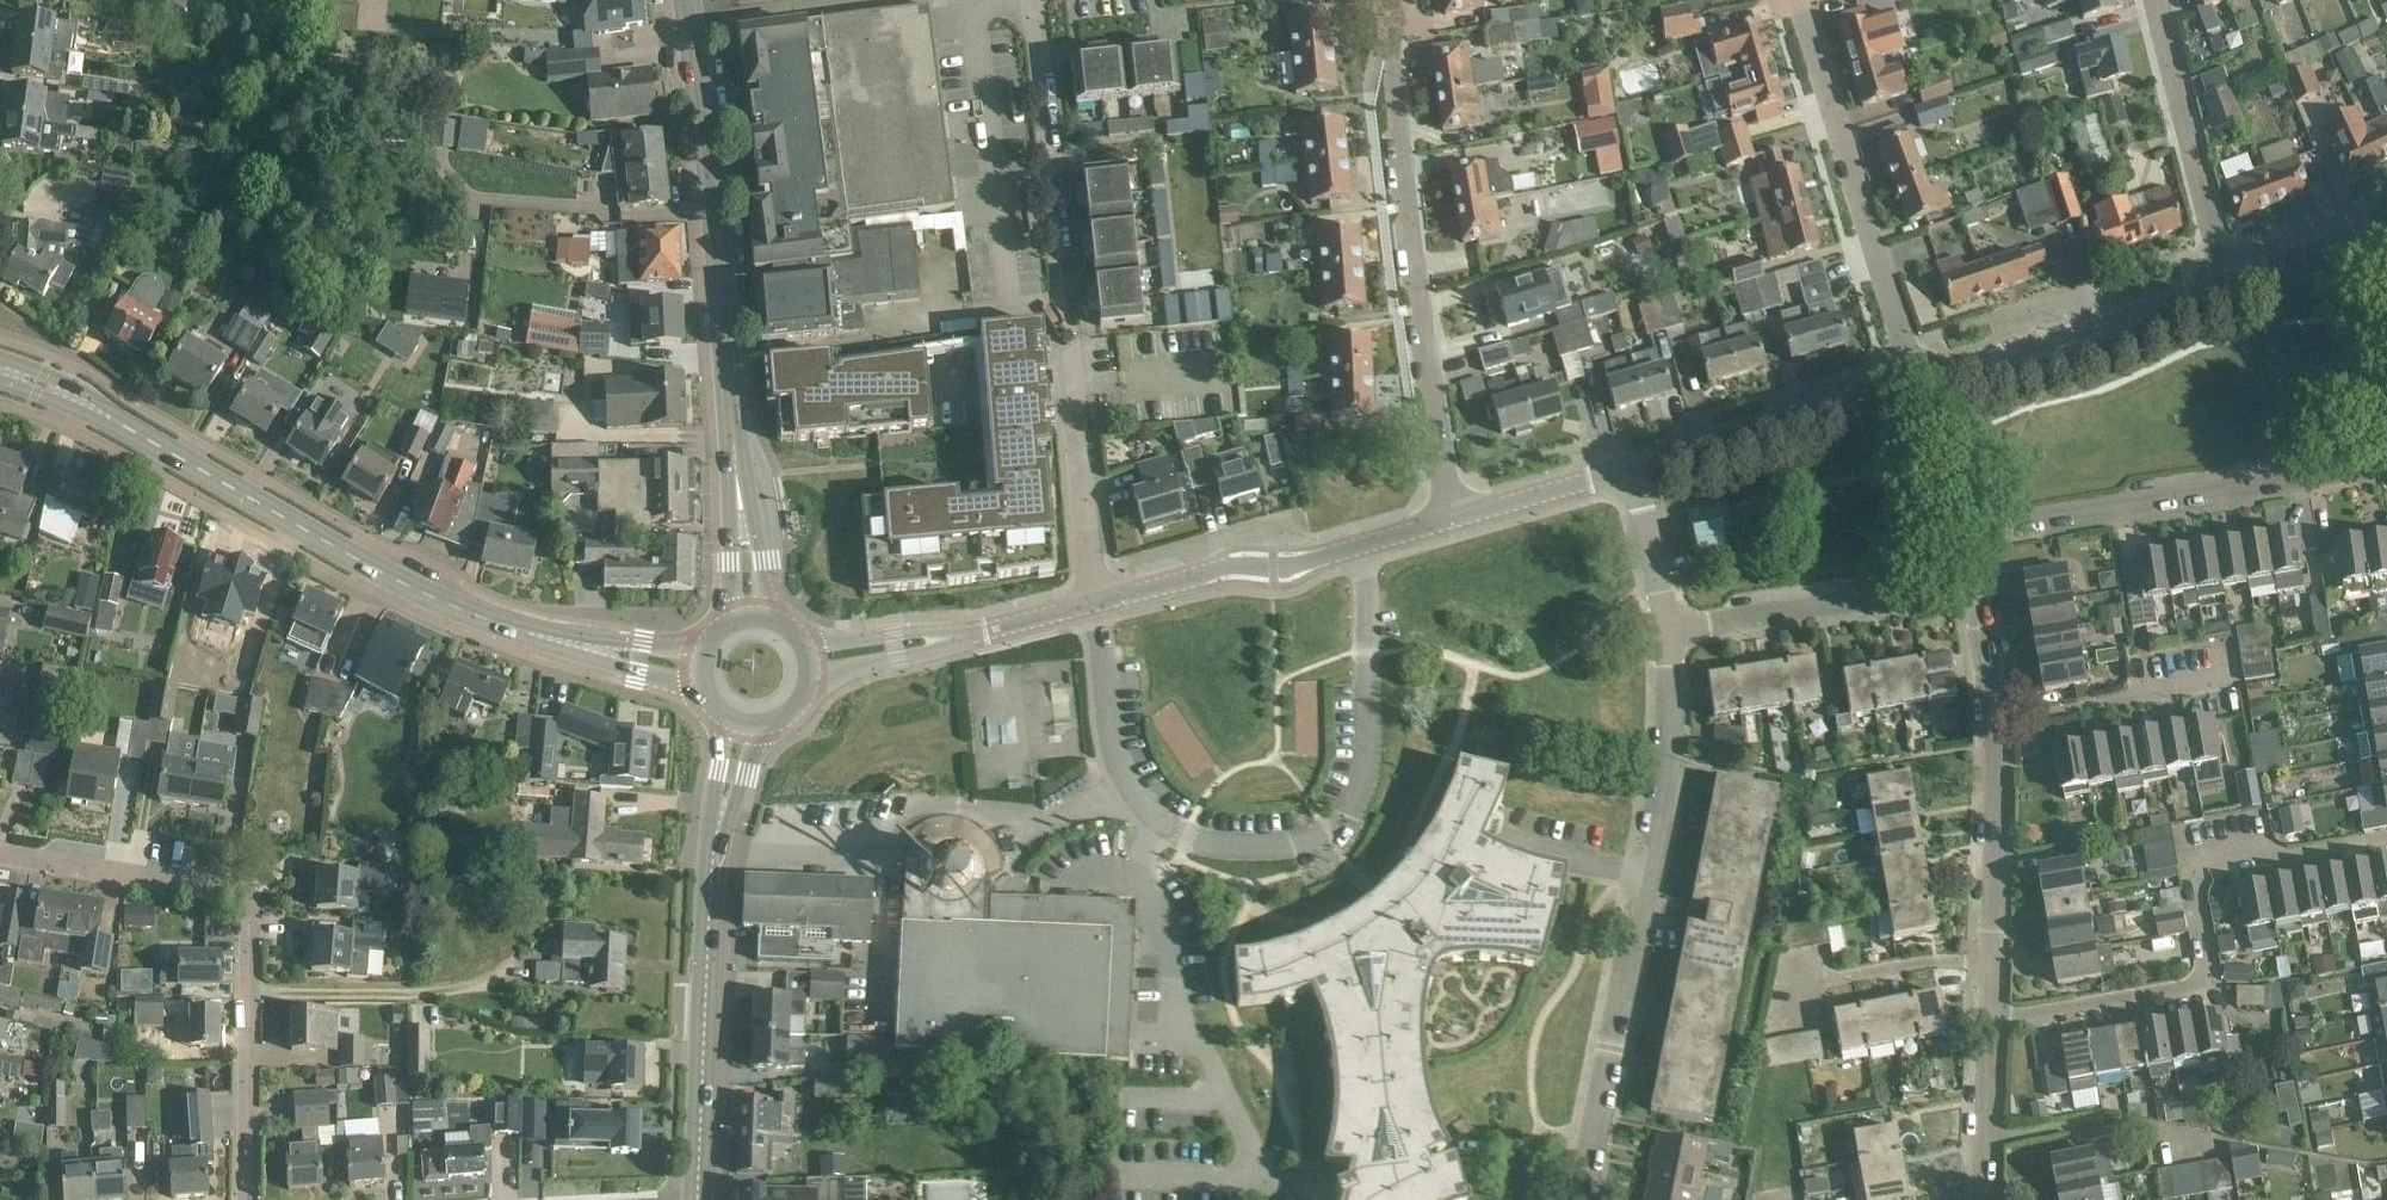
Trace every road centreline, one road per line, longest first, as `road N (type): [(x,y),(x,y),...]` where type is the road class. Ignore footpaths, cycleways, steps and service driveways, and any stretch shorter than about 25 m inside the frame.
road 1 (secondary): [(692,667),(471,616),(403,586),(68,397),(0,371)]
road 2 (residential): [(1095,602),(1110,741),(1144,807),(1206,845),(1301,844),(1333,836),(1365,772),(1362,545)]
road 3 (secondary): [(749,614),(712,192),(685,0)]
road 4 (residential): [(1095,602),(1030,0)]
road 5 (residential): [(246,1199),(259,888),(0,846)]
road 6 (residential): [(1579,1199),(1665,739),(1664,639)]
road 7 (residential): [(1988,1024),(2209,983),(2196,880),(2208,861),(2386,833)]
road 8 (residential): [(1400,0),(1387,86),(1456,516)]
road 9 (secondary): [(699,1199),(713,856),(746,737)]
road 10 (residential): [(1963,535),(2386,466)]
road 11 (residential): [(1914,386),(1796,0)]
road 12 (tertiary): [(1914,386),(2227,284)]
road 13 (residential): [(1664,639),(1973,578)]
road 14 (tertiary): [(1629,469),(1914,386)]
road 15 (residential): [(2227,284),(2153,0)]
road 16 (tertiary): [(816,670),(1095,602)]
road 17 (tertiary): [(1095,602),(1235,567),(1297,566),(1362,545)]
road 18 (residential): [(1992,968),(1995,727)]
road 19 (residential): [(1782,1015),(1785,988),(1933,961),(1992,968)]
road 20 (residential): [(1995,727),(2204,687)]
road 21 (tertiary): [(1456,516),(1629,469)]
road 22 (residential): [(1981,1199),(1988,1024)]
road 23 (residential): [(1664,639),(1629,469)]
road 24 (tertiary): [(2227,284),(2386,221)]
road 25 (residential): [(1963,535),(1914,386)]
road 26 (residential): [(1995,727),(1973,578)]

